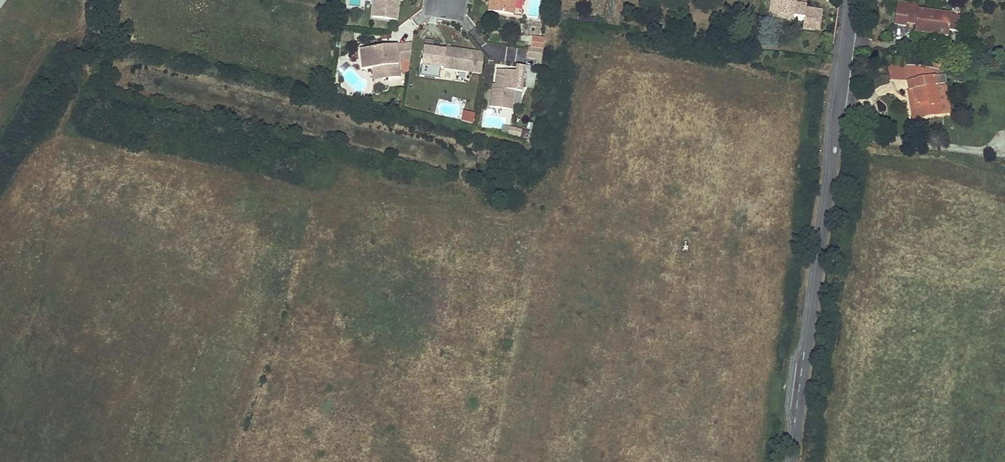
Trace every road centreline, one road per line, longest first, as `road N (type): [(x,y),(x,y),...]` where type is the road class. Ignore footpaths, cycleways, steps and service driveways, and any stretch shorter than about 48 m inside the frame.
road 1 (residential): [(855,0),(792,461)]

